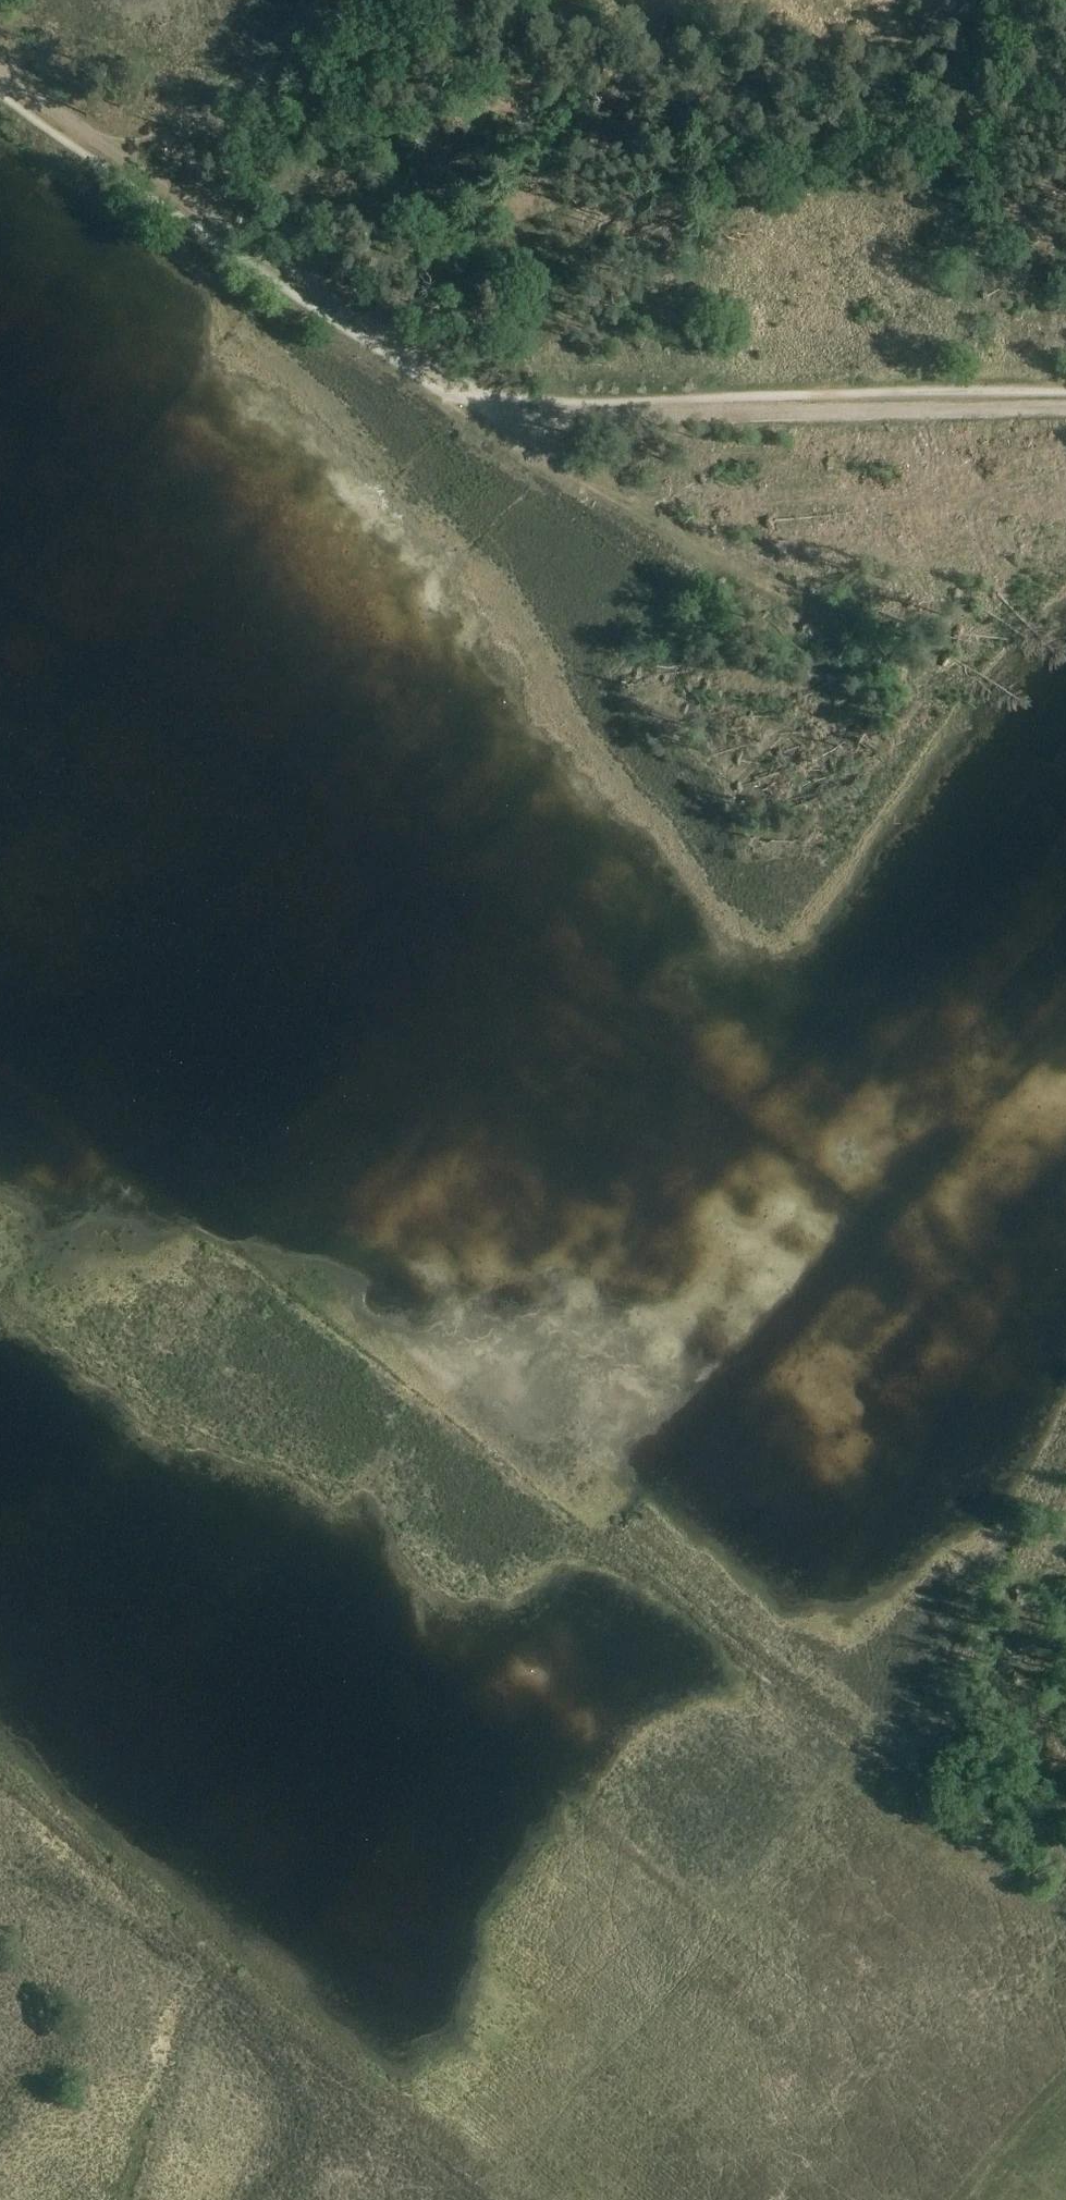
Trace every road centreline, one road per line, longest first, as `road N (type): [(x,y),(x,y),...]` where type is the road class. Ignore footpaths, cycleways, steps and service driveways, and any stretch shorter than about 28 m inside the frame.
road 1 (track): [(92,137),(512,419),(1065,403)]

